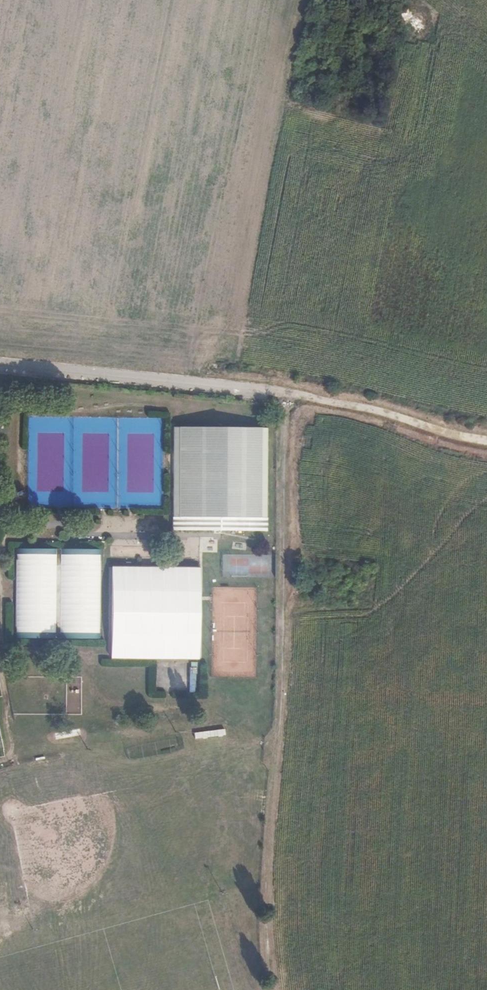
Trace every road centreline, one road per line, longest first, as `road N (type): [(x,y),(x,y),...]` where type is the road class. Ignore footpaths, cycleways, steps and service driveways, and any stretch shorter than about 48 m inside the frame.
road 1 (track): [(486,441),(289,392),(285,696),(269,909),(273,989)]
road 2 (residential): [(289,392),(0,362)]

